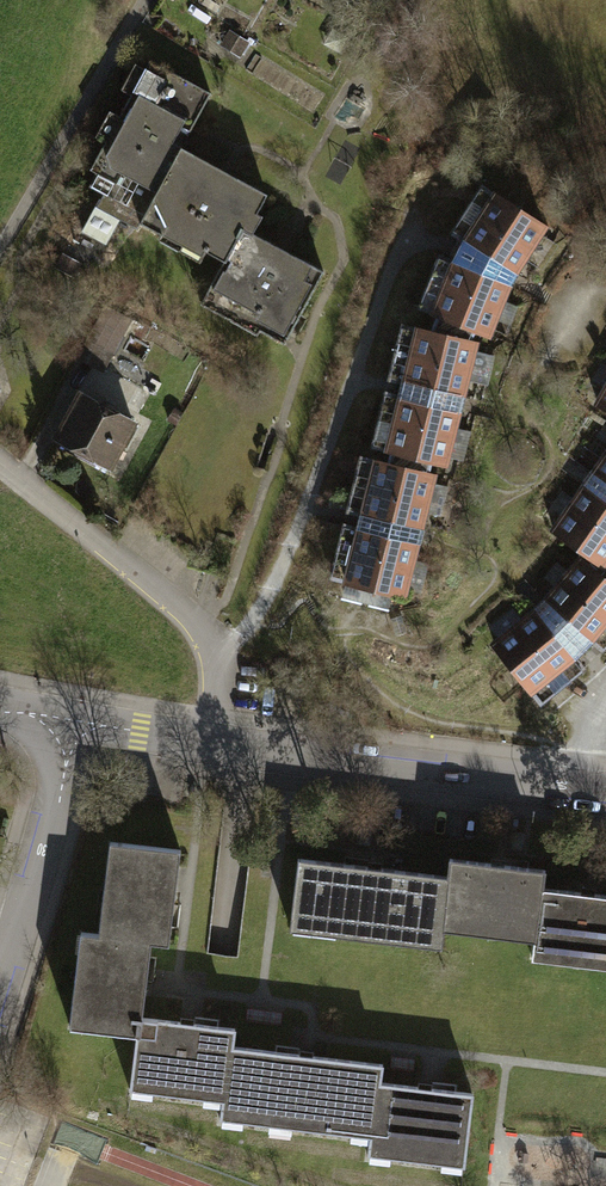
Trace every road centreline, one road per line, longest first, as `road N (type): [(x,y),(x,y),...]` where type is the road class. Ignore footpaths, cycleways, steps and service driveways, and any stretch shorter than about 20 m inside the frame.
road 1 (residential): [(76,720),(251,752),(605,793)]
road 2 (residential): [(76,720),(51,837),(0,1007)]

